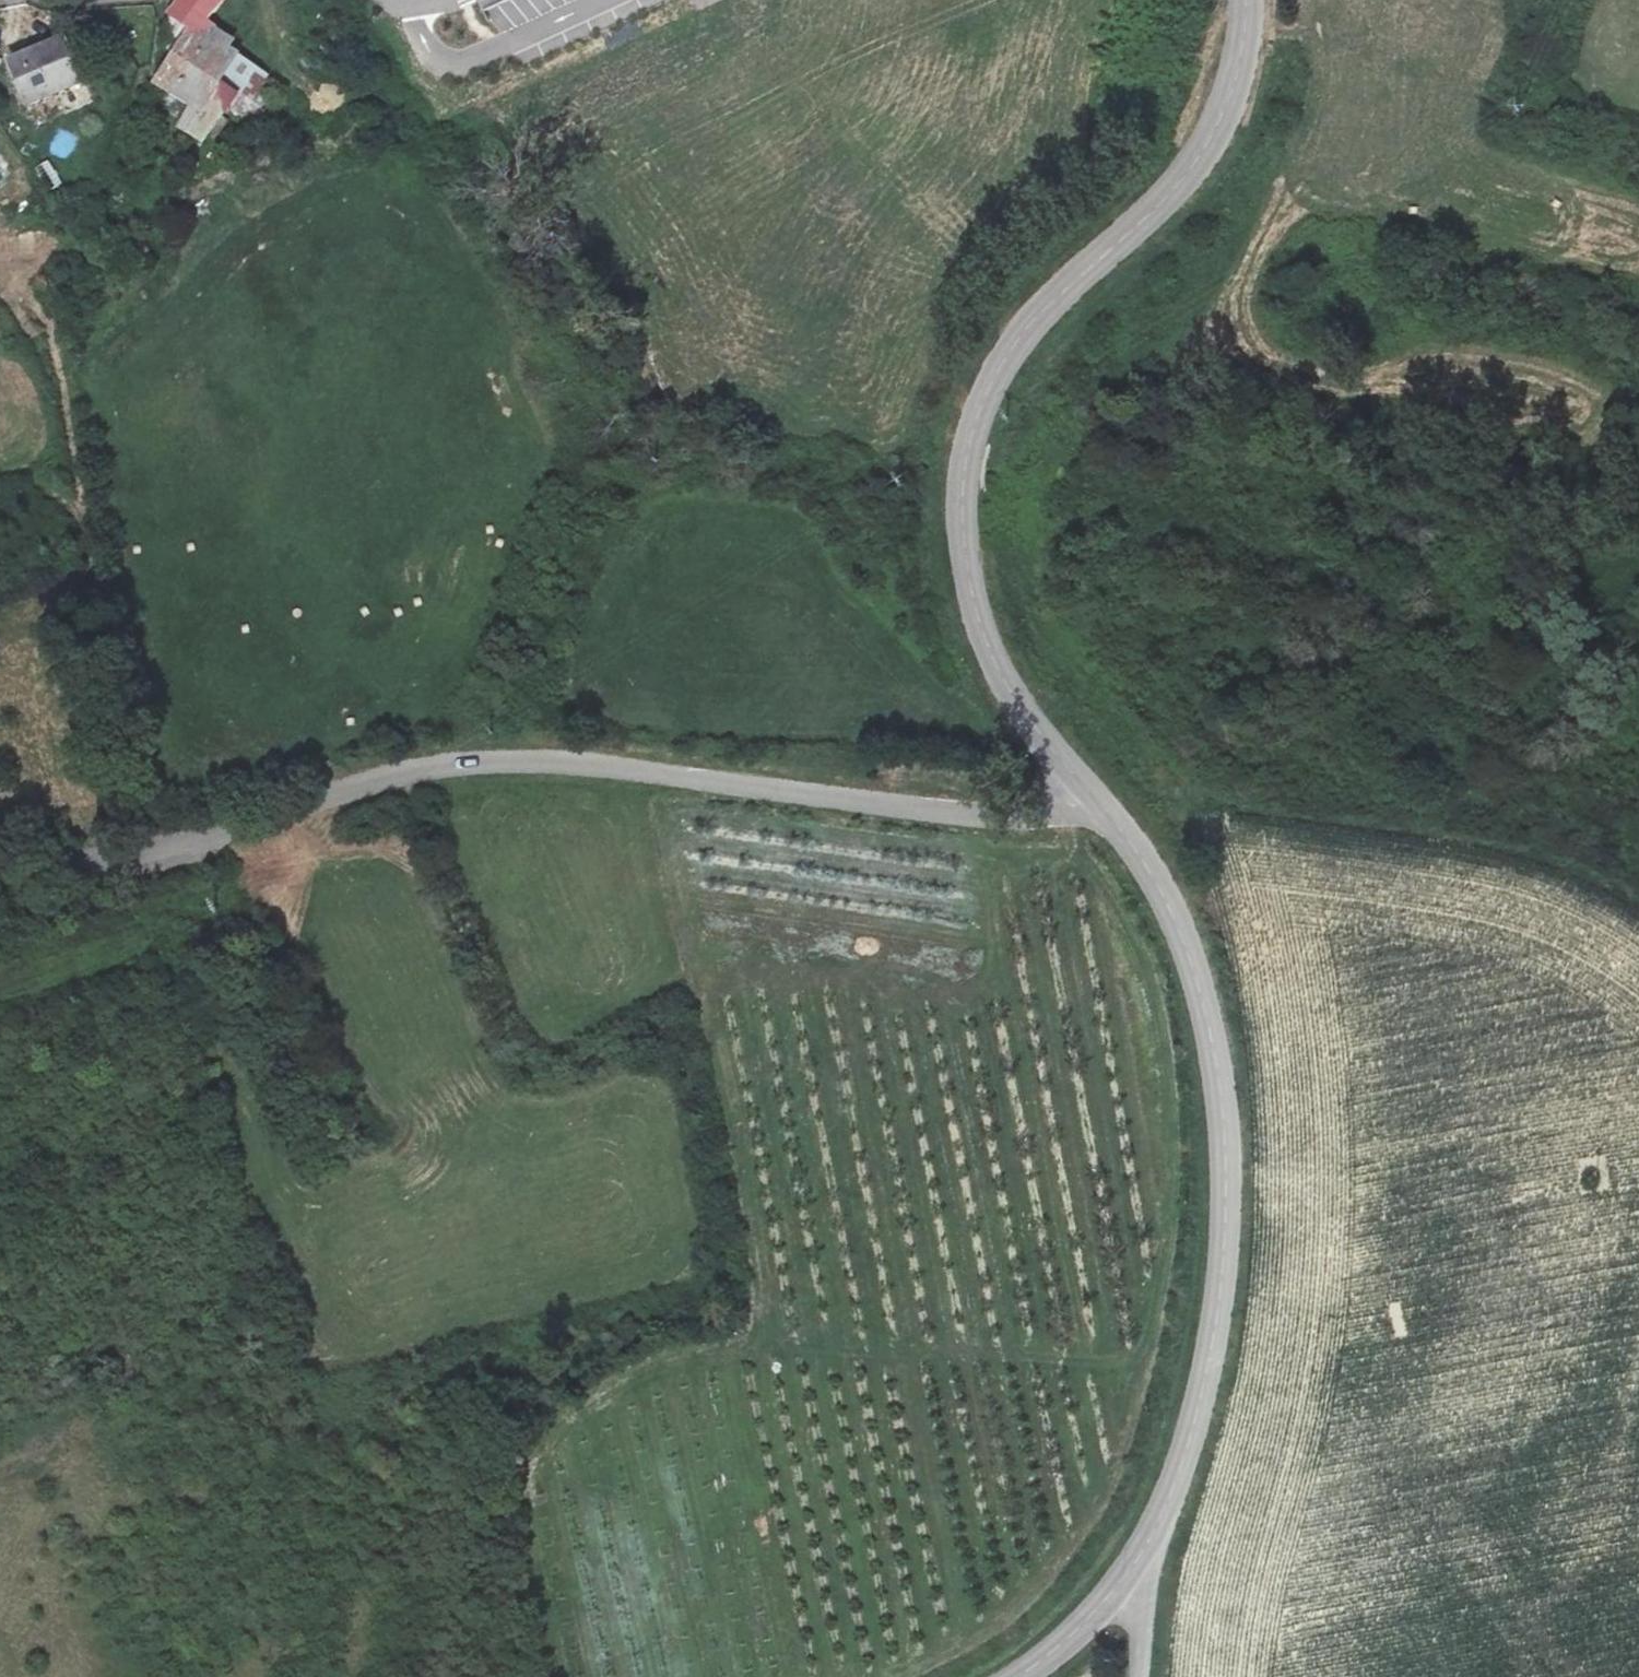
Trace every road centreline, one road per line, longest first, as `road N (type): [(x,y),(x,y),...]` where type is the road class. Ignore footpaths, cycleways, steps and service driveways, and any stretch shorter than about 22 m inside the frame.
road 1 (residential): [(0,884),(123,867),(401,771),(565,760),(1032,823),(1100,804)]
road 2 (tertiary): [(1100,804),(1037,722),(984,626),(967,537),(973,448),(1019,341),(1189,179),(1244,59),(1242,0)]
road 3 (tertiary): [(1132,1565),(1185,1458),(1219,1318),(1229,1156),(1207,997),(1160,885),(1100,804)]
road 4 (tertiary): [(1016,1676),(1044,1660),(1132,1565)]

